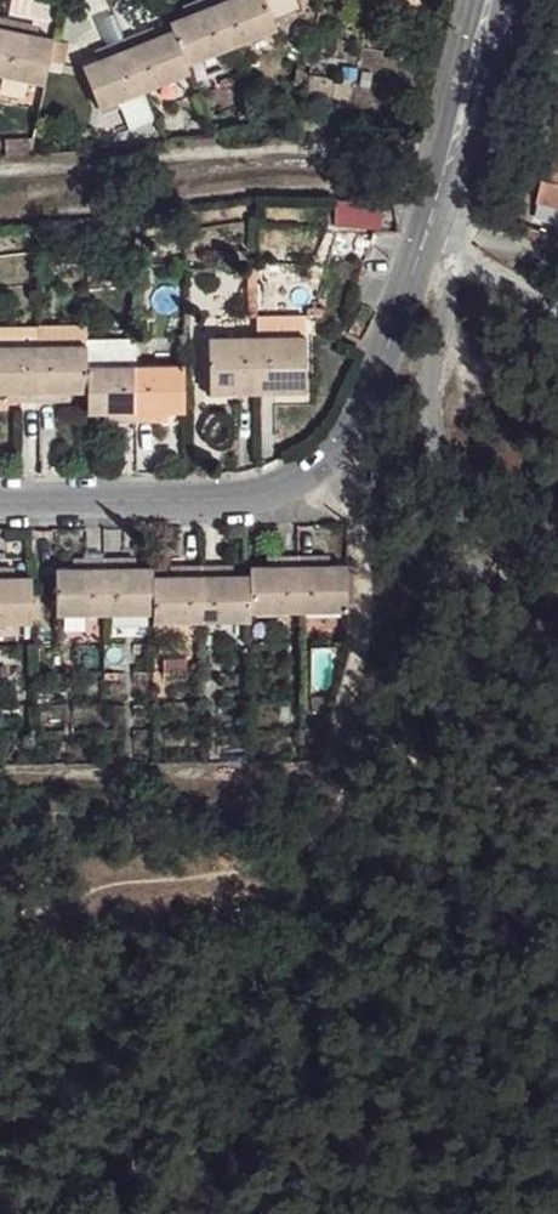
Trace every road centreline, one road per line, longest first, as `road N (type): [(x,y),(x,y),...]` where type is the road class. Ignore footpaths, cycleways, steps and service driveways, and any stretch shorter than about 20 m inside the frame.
road 1 (residential): [(425,249),(348,457),(316,481),(267,493),(0,497)]
road 2 (unclassified): [(458,260),(435,414),(473,549),(557,737)]
road 3 (residential): [(493,0),(425,249)]

